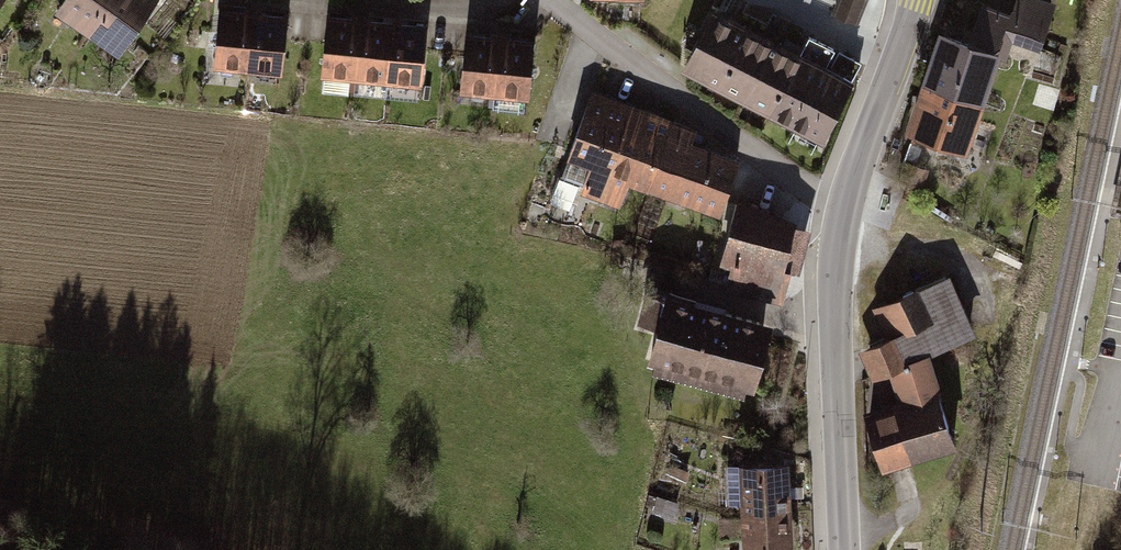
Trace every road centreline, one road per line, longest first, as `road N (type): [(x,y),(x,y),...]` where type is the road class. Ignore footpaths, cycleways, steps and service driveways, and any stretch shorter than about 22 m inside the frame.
road 1 (residential): [(846,200),(804,187),(554,0)]
road 2 (secondary): [(846,200),(836,298),(843,549)]
road 3 (secondary): [(917,0),(846,200)]

